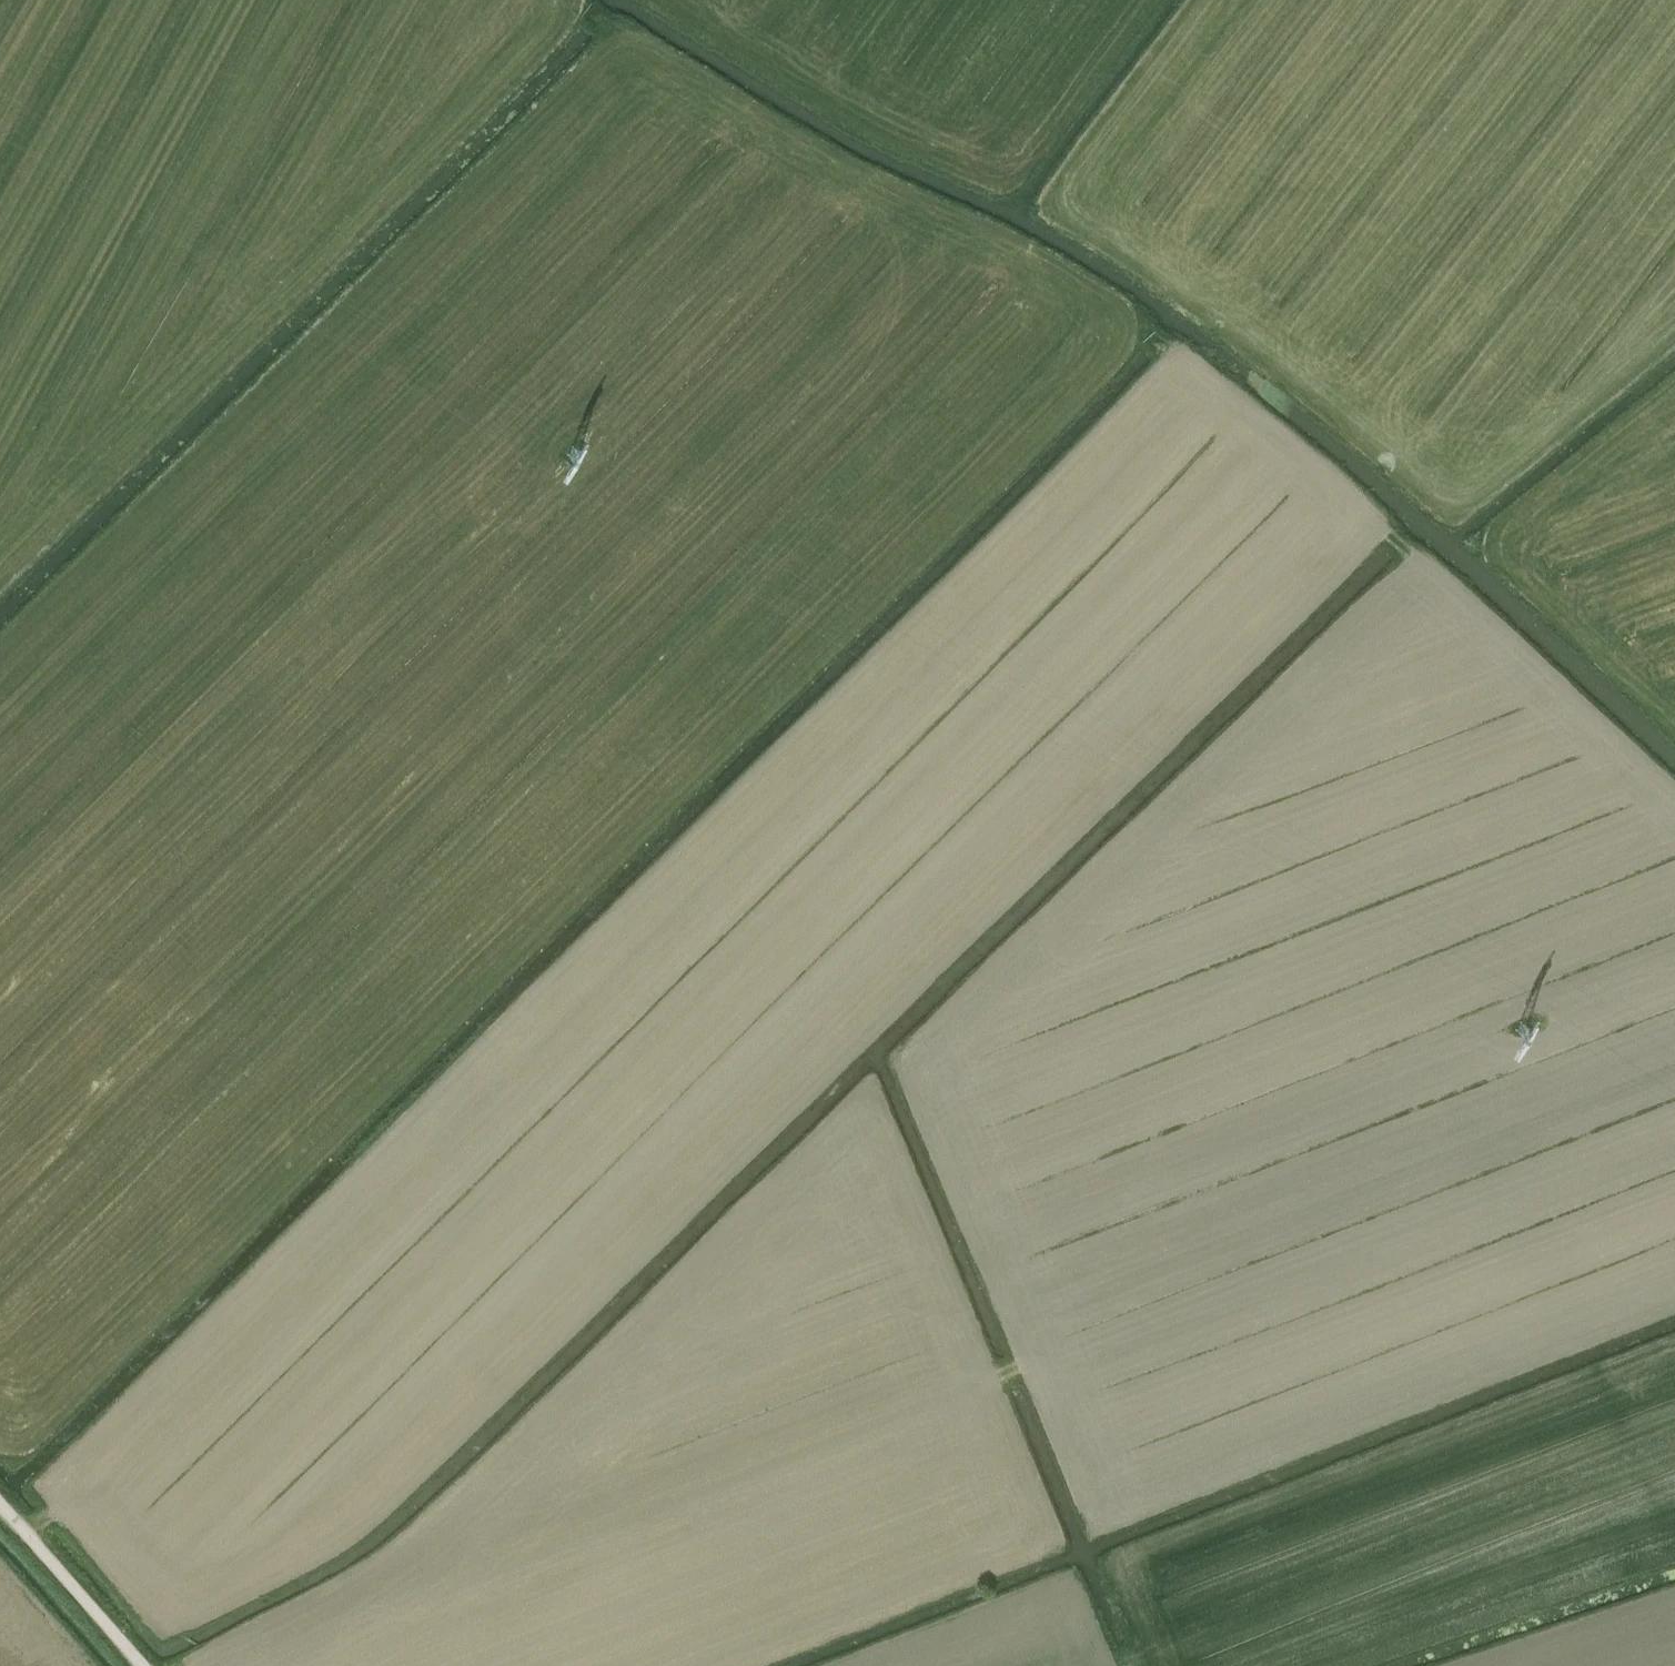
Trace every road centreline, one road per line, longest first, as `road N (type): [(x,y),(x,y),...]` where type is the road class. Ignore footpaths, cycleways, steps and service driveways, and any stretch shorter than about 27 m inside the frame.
road 1 (unclassified): [(131,1665),(0,1512)]

